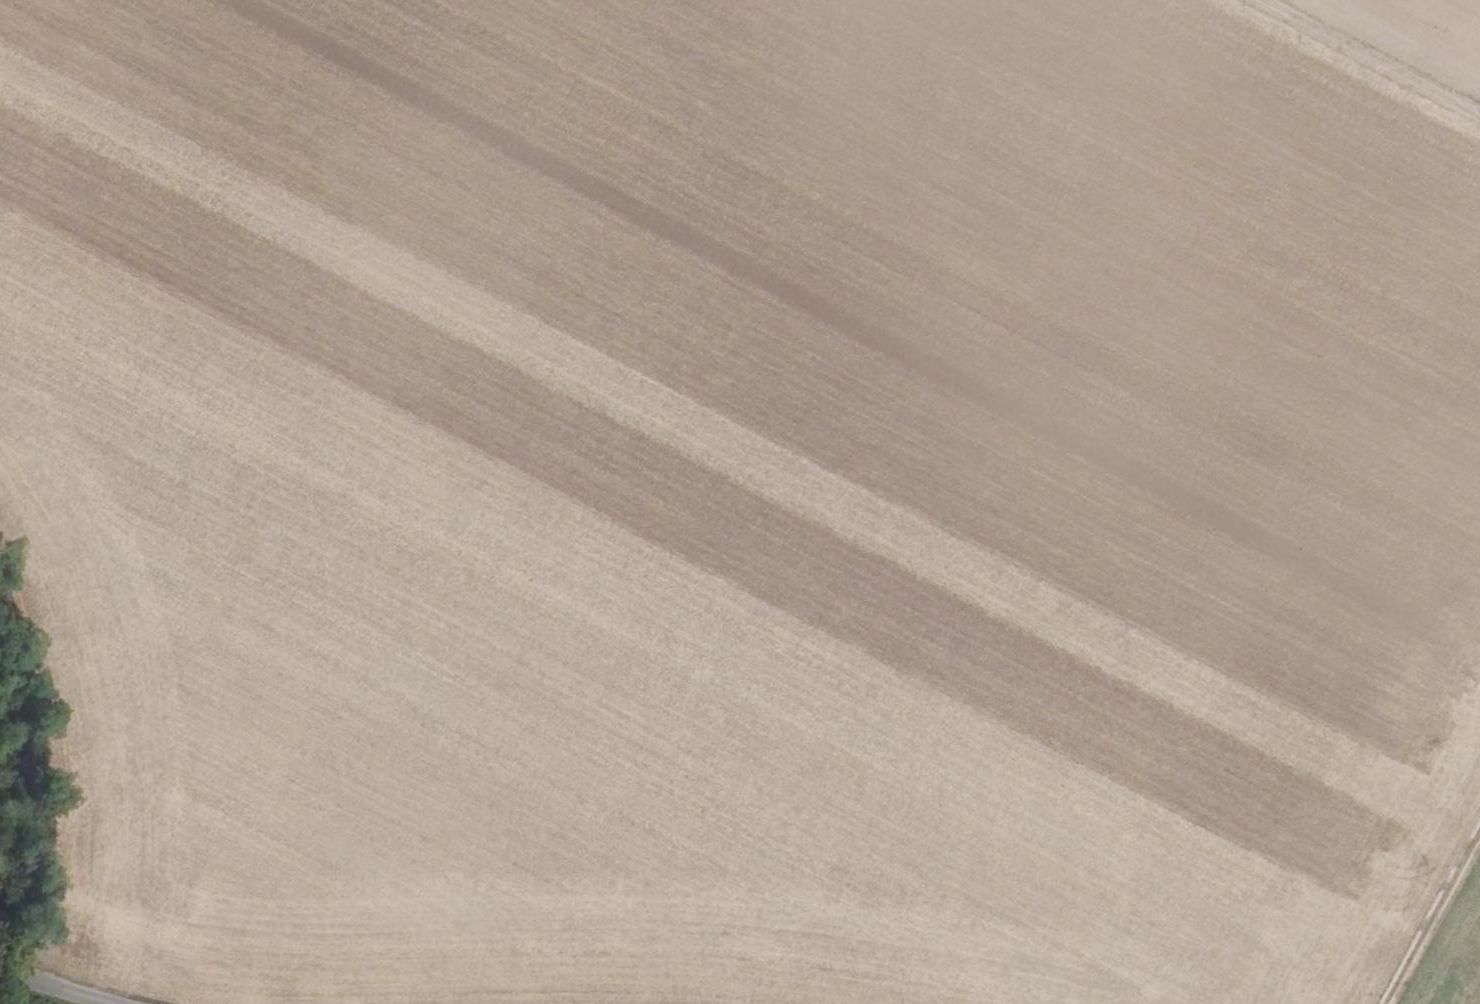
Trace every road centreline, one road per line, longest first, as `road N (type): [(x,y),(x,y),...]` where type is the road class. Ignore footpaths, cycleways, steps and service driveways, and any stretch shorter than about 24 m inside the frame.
road 1 (track): [(1383,1003),(1479,818)]
road 2 (unclassified): [(0,966),(131,1003)]

